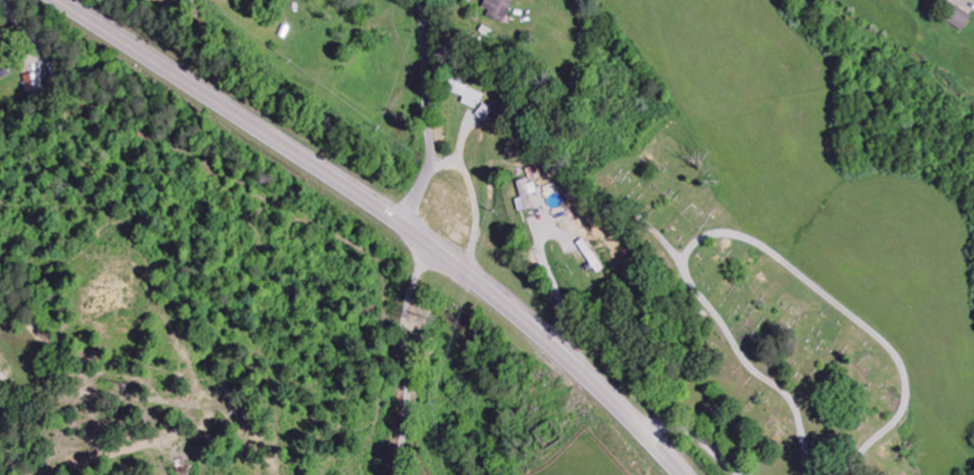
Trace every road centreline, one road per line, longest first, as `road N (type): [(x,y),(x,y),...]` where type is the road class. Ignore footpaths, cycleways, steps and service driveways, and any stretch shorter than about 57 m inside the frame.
road 1 (tertiary): [(682,474),(585,375),(448,259),(341,181),(56,0)]
road 2 (residential): [(402,226),(422,196),(431,160),(420,0)]

